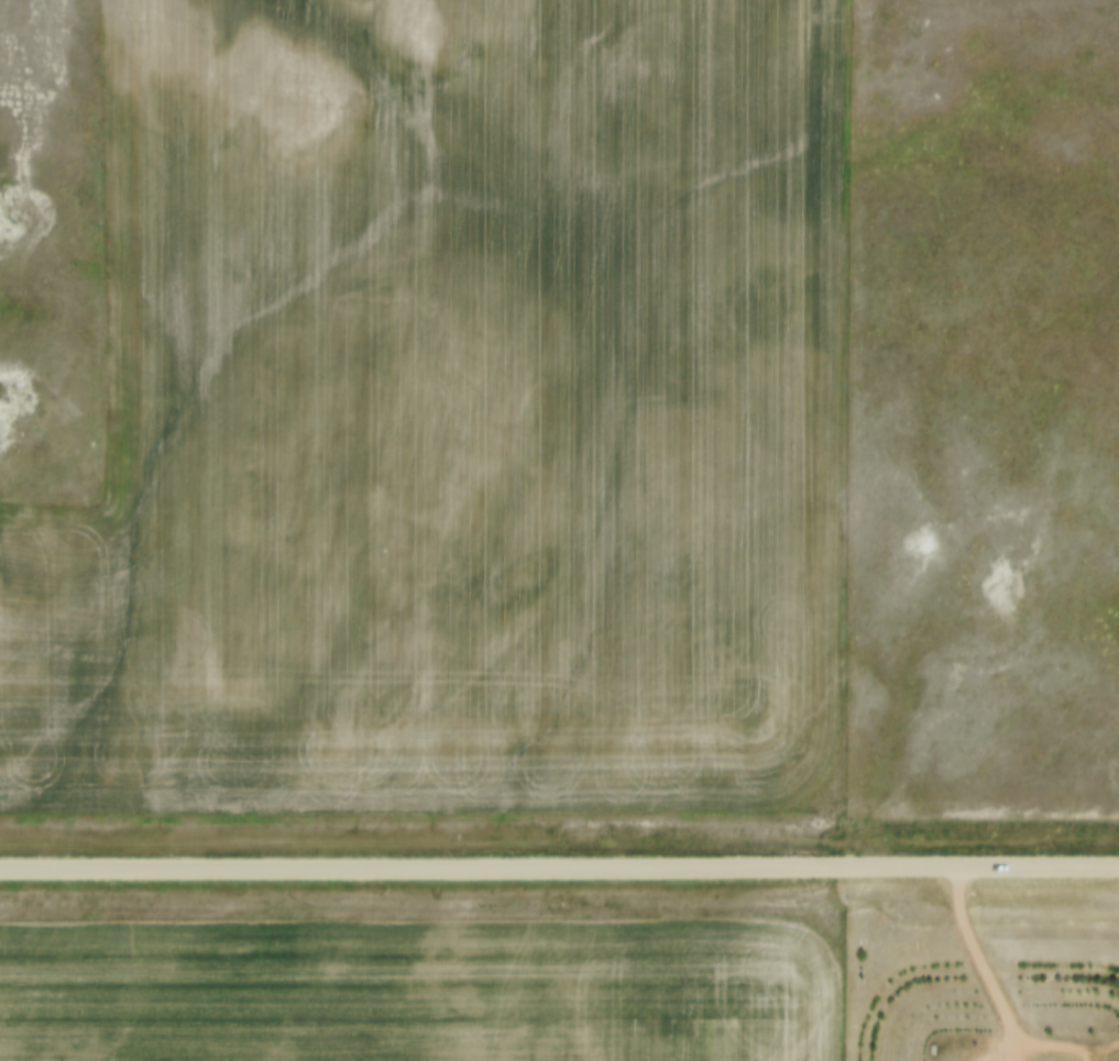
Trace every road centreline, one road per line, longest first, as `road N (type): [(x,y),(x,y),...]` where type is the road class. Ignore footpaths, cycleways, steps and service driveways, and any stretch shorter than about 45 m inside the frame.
road 1 (residential): [(0,872),(1118,870)]

